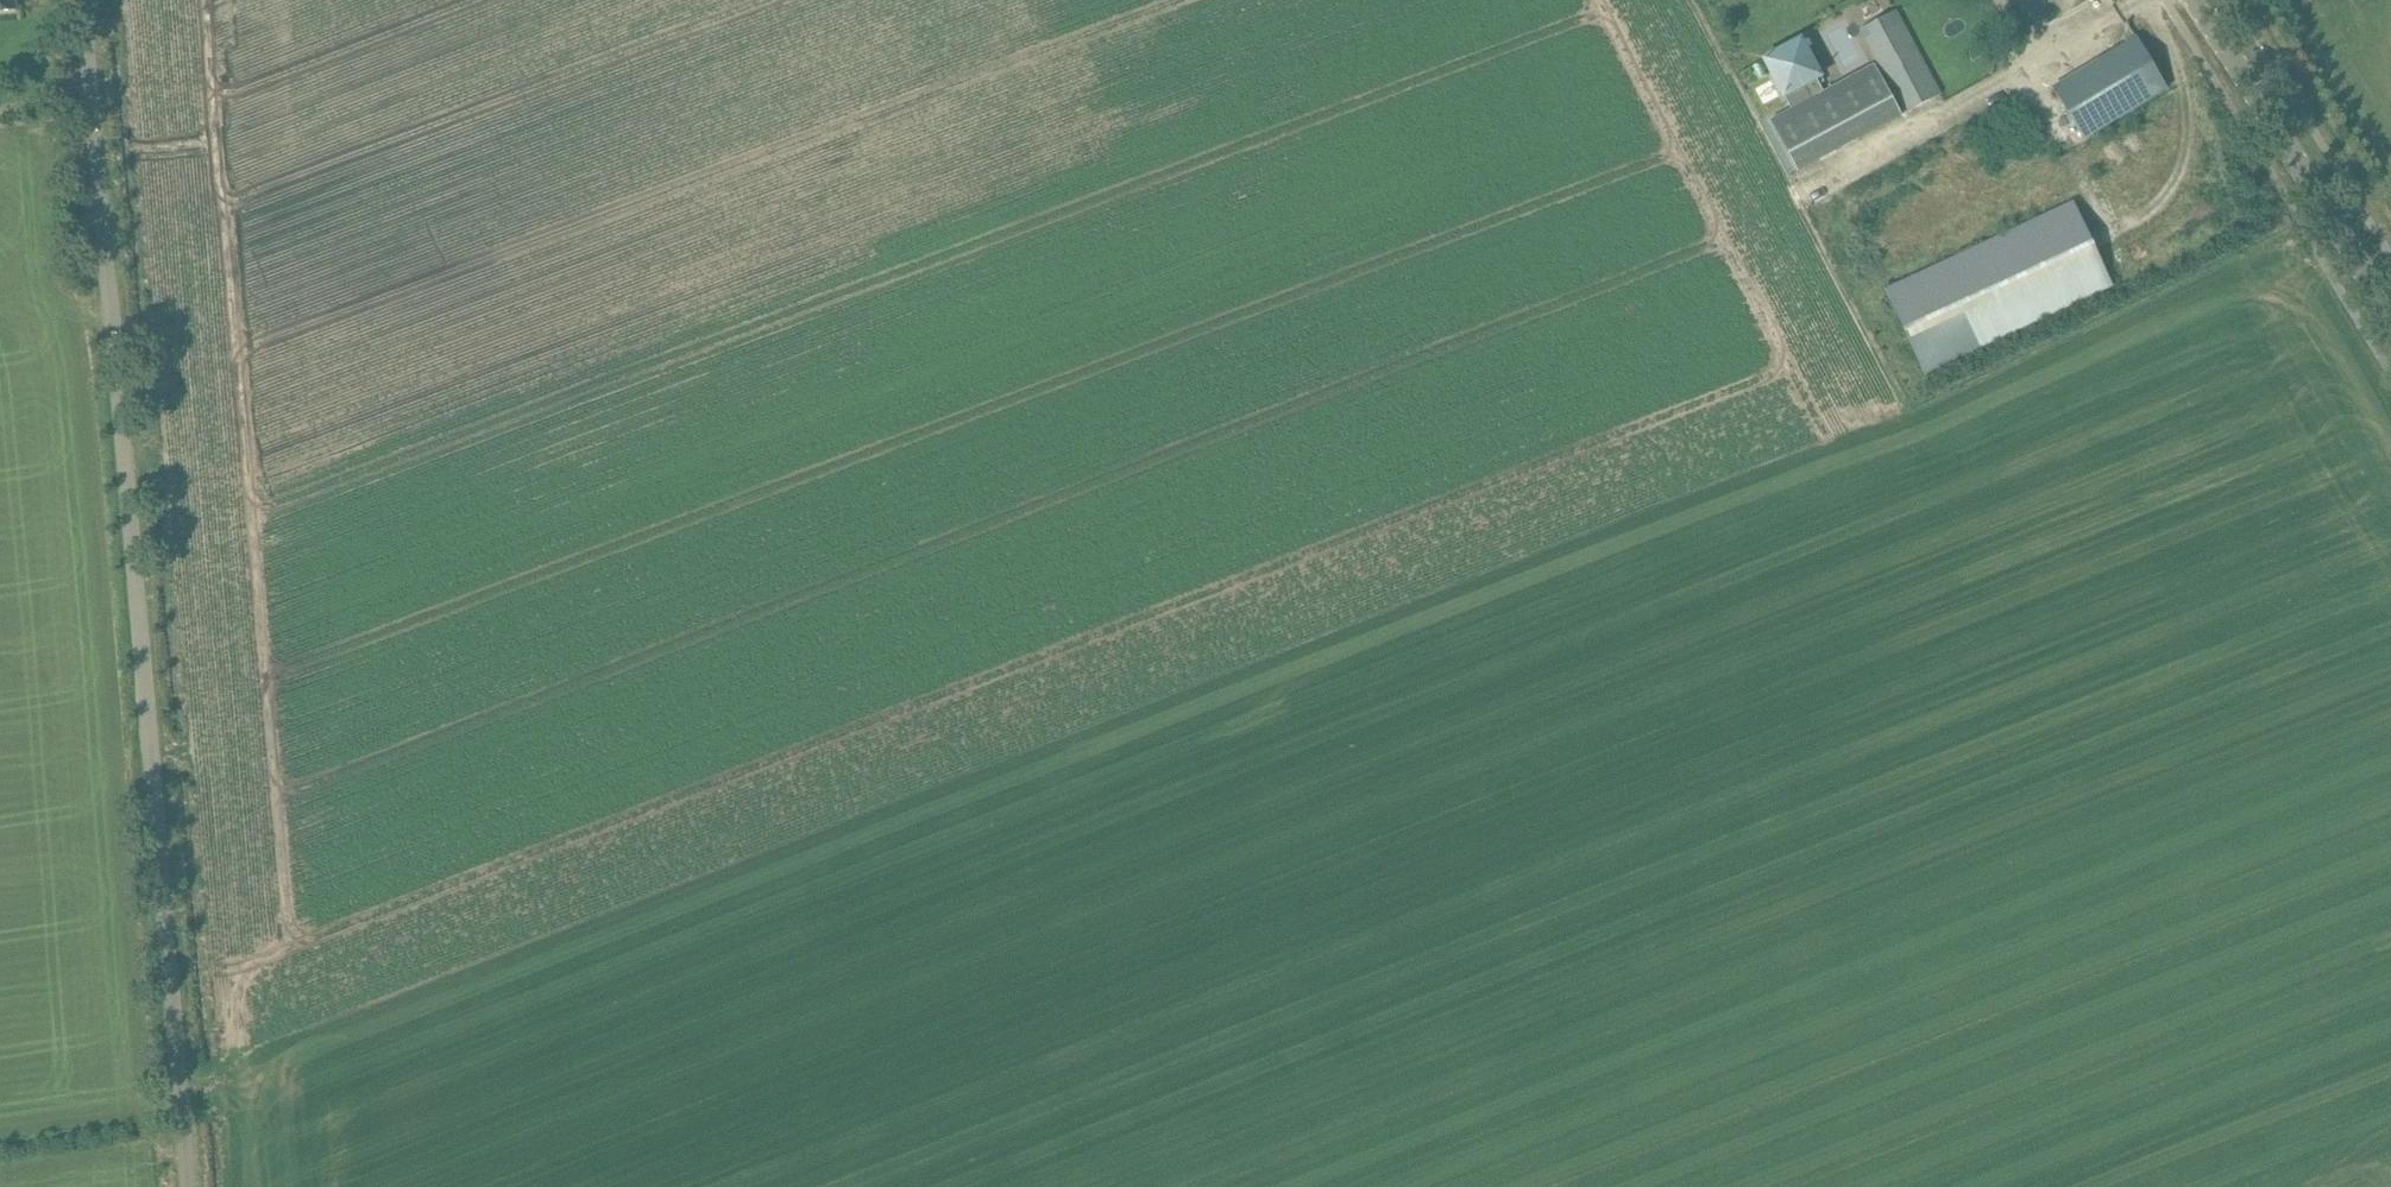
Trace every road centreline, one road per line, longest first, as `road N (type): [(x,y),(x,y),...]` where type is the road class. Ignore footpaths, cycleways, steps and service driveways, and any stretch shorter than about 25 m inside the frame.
road 1 (unclassified): [(187,1186),(82,0)]
road 2 (tertiary): [(2390,313),(2199,0)]

